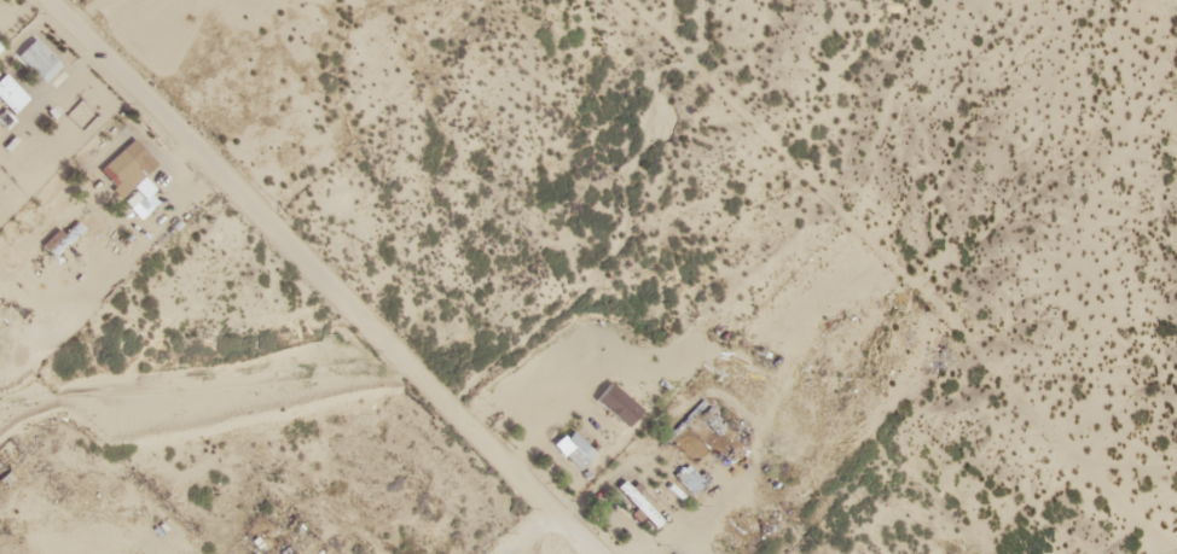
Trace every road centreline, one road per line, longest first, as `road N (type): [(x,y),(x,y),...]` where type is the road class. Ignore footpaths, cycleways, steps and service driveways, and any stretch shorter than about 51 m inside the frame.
road 1 (residential): [(581,553),(28,0)]

